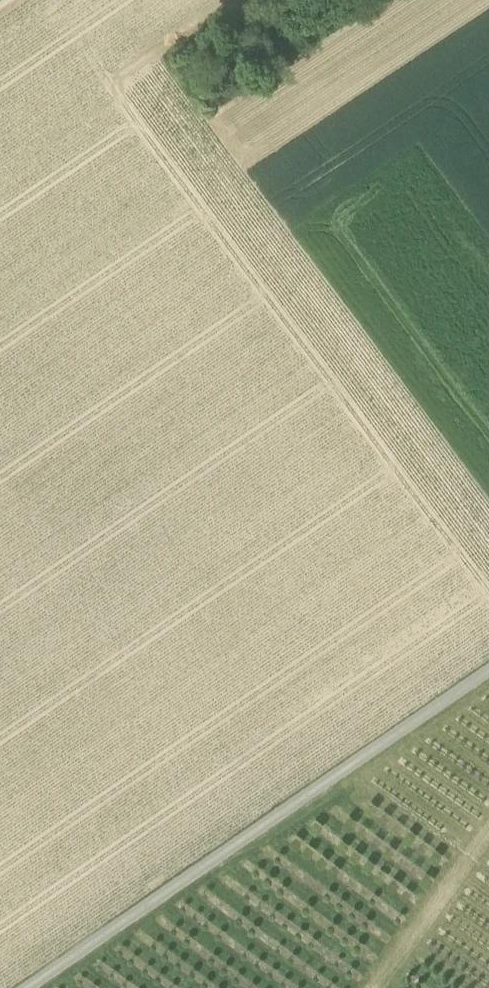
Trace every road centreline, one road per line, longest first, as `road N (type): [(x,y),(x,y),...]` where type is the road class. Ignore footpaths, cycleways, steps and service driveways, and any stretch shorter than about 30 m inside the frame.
road 1 (track): [(28,987),(488,671)]

